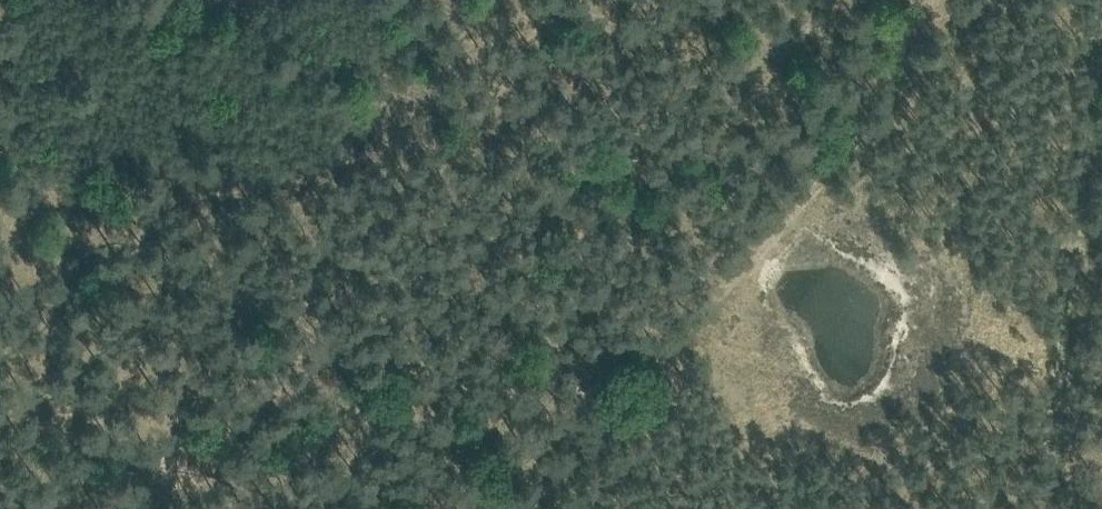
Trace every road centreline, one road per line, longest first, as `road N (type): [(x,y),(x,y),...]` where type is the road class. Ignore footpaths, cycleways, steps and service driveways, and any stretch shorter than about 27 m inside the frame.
road 1 (track): [(519,508),(974,0)]

